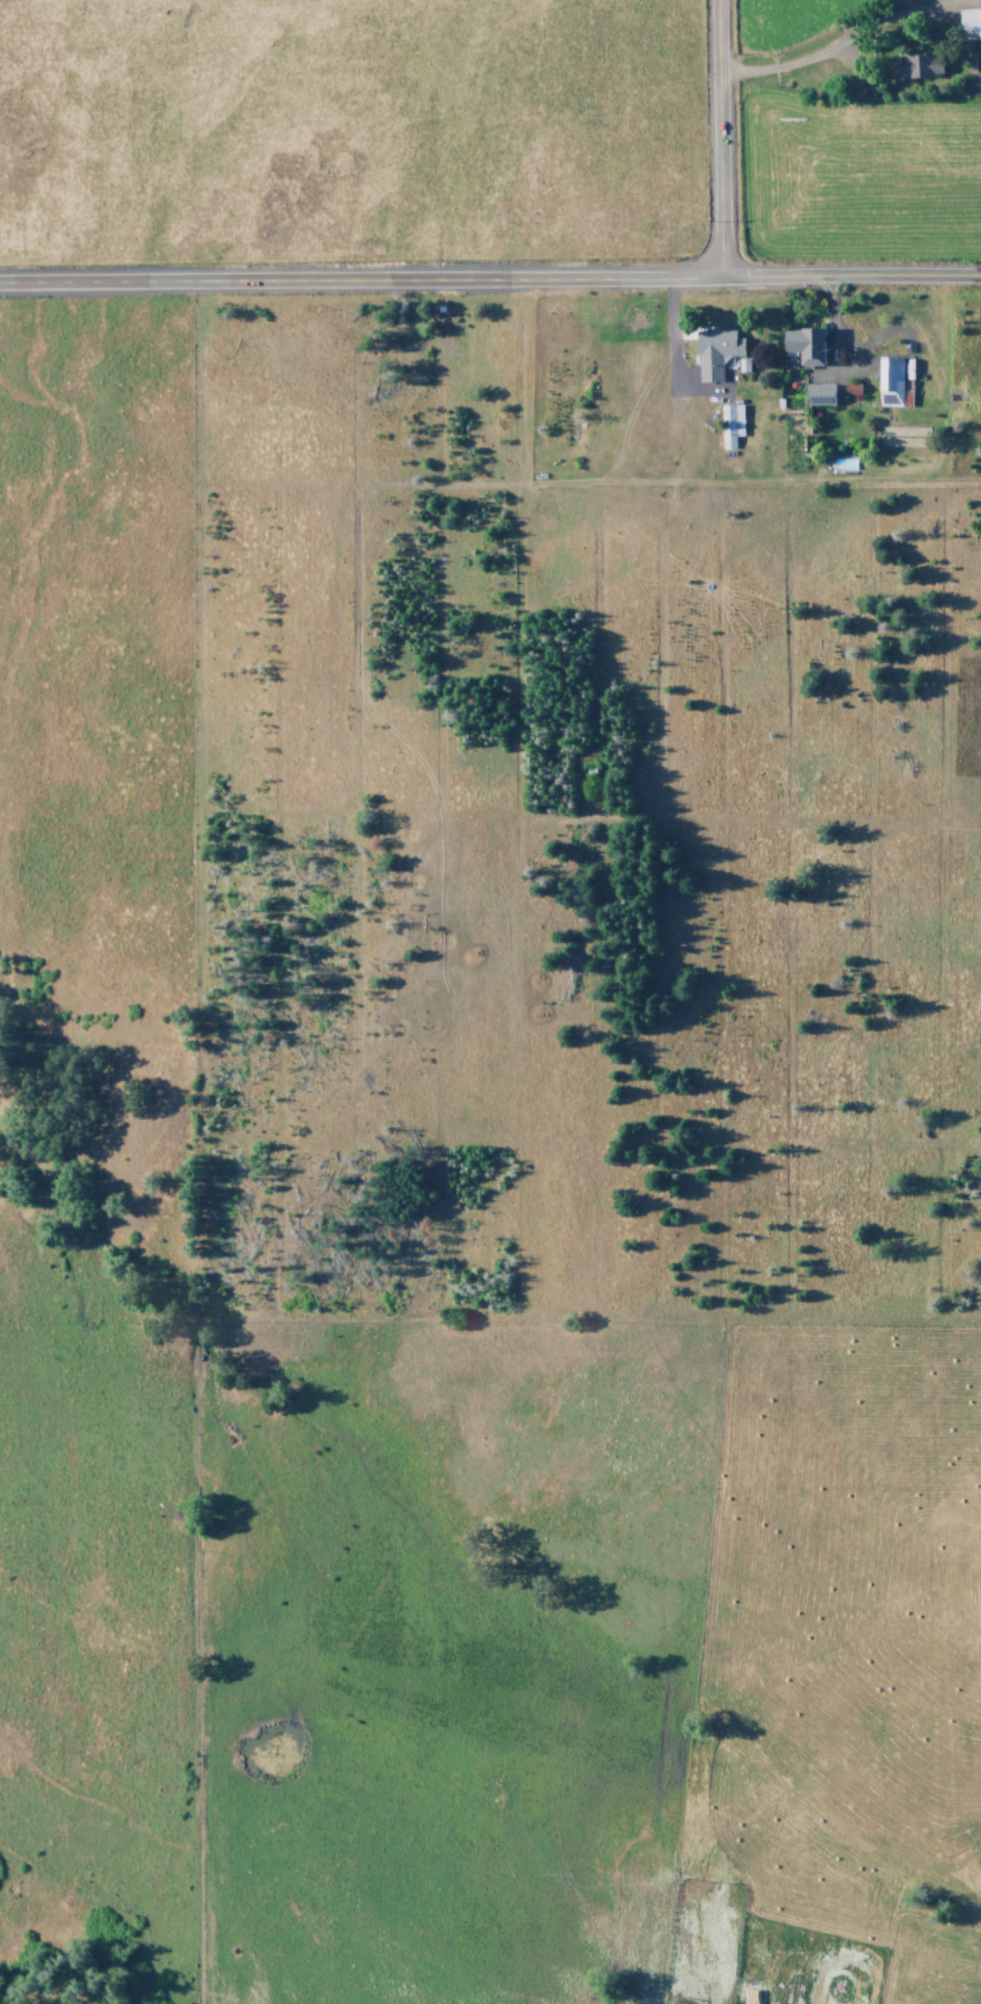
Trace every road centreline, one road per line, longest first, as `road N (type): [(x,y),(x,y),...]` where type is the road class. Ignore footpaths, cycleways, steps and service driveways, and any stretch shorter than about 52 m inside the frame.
road 1 (tertiary): [(716,277),(0,281)]
road 2 (tertiary): [(716,277),(711,0)]
road 3 (residential): [(980,278),(716,277)]

